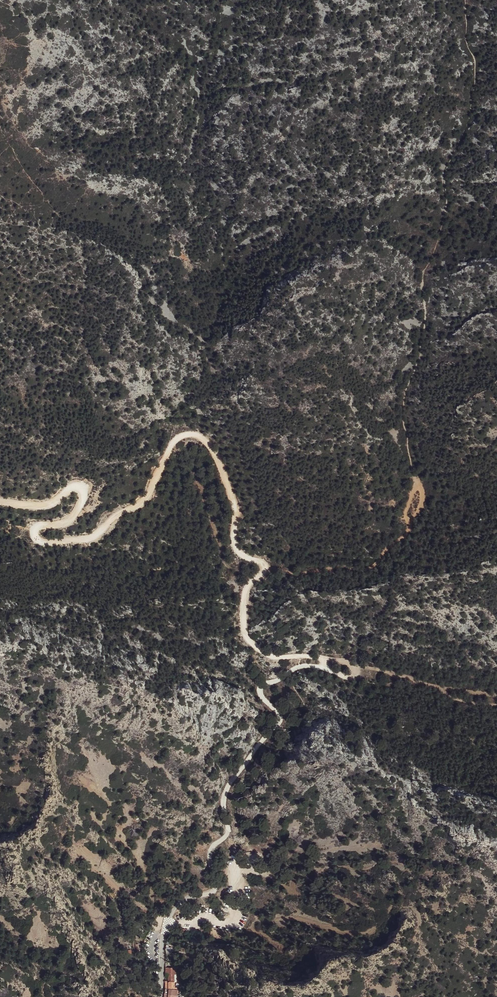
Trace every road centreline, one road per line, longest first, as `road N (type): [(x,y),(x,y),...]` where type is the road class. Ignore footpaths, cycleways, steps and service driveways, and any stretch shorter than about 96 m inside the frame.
road 1 (track): [(0,501),(51,504),(77,488),(85,501),(76,517),(35,534),(43,541),(90,538),(142,502),(172,447),(184,435),(200,436),(235,505),(236,547),(264,564),(246,592),(248,640),(269,656),(357,666),(348,677),(302,666),(264,681),(259,693),(278,719),(225,790),(229,831),(211,849),(213,892),(176,907)]
road 2 (track): [(465,0),(473,94),(421,281),(423,322),(405,390),(408,527),(384,558),(363,567),(311,572),(264,564)]
road 3 (track): [(357,666),(496,695)]

